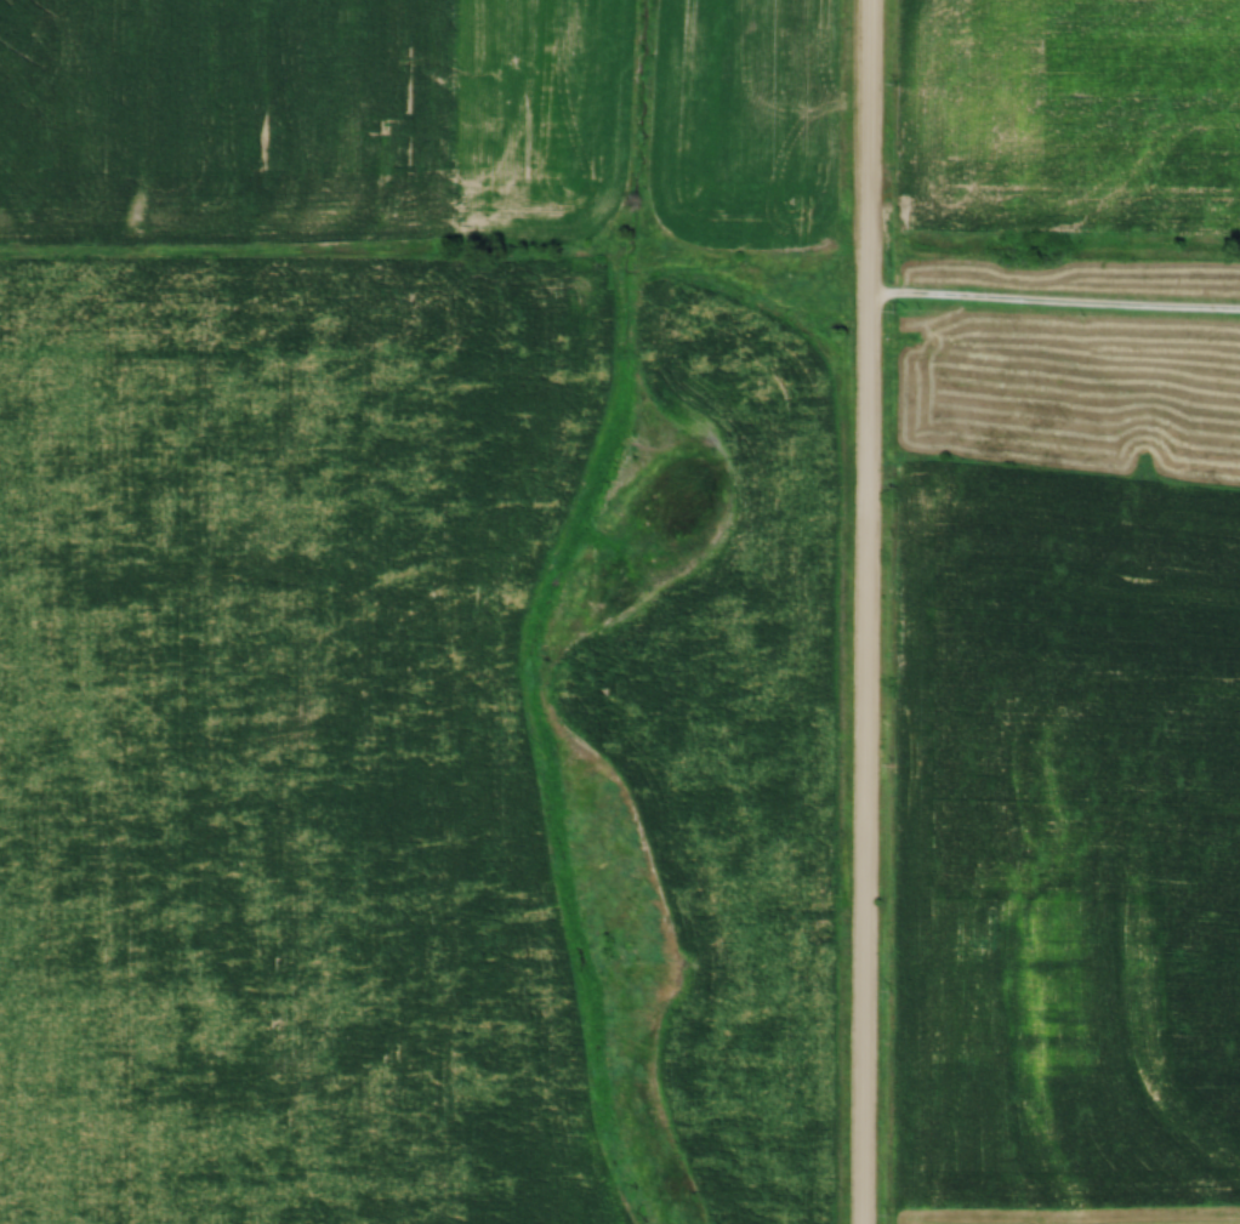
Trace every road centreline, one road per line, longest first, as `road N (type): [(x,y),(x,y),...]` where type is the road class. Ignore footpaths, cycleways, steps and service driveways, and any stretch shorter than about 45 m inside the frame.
road 1 (residential): [(861,1223),(867,0)]

